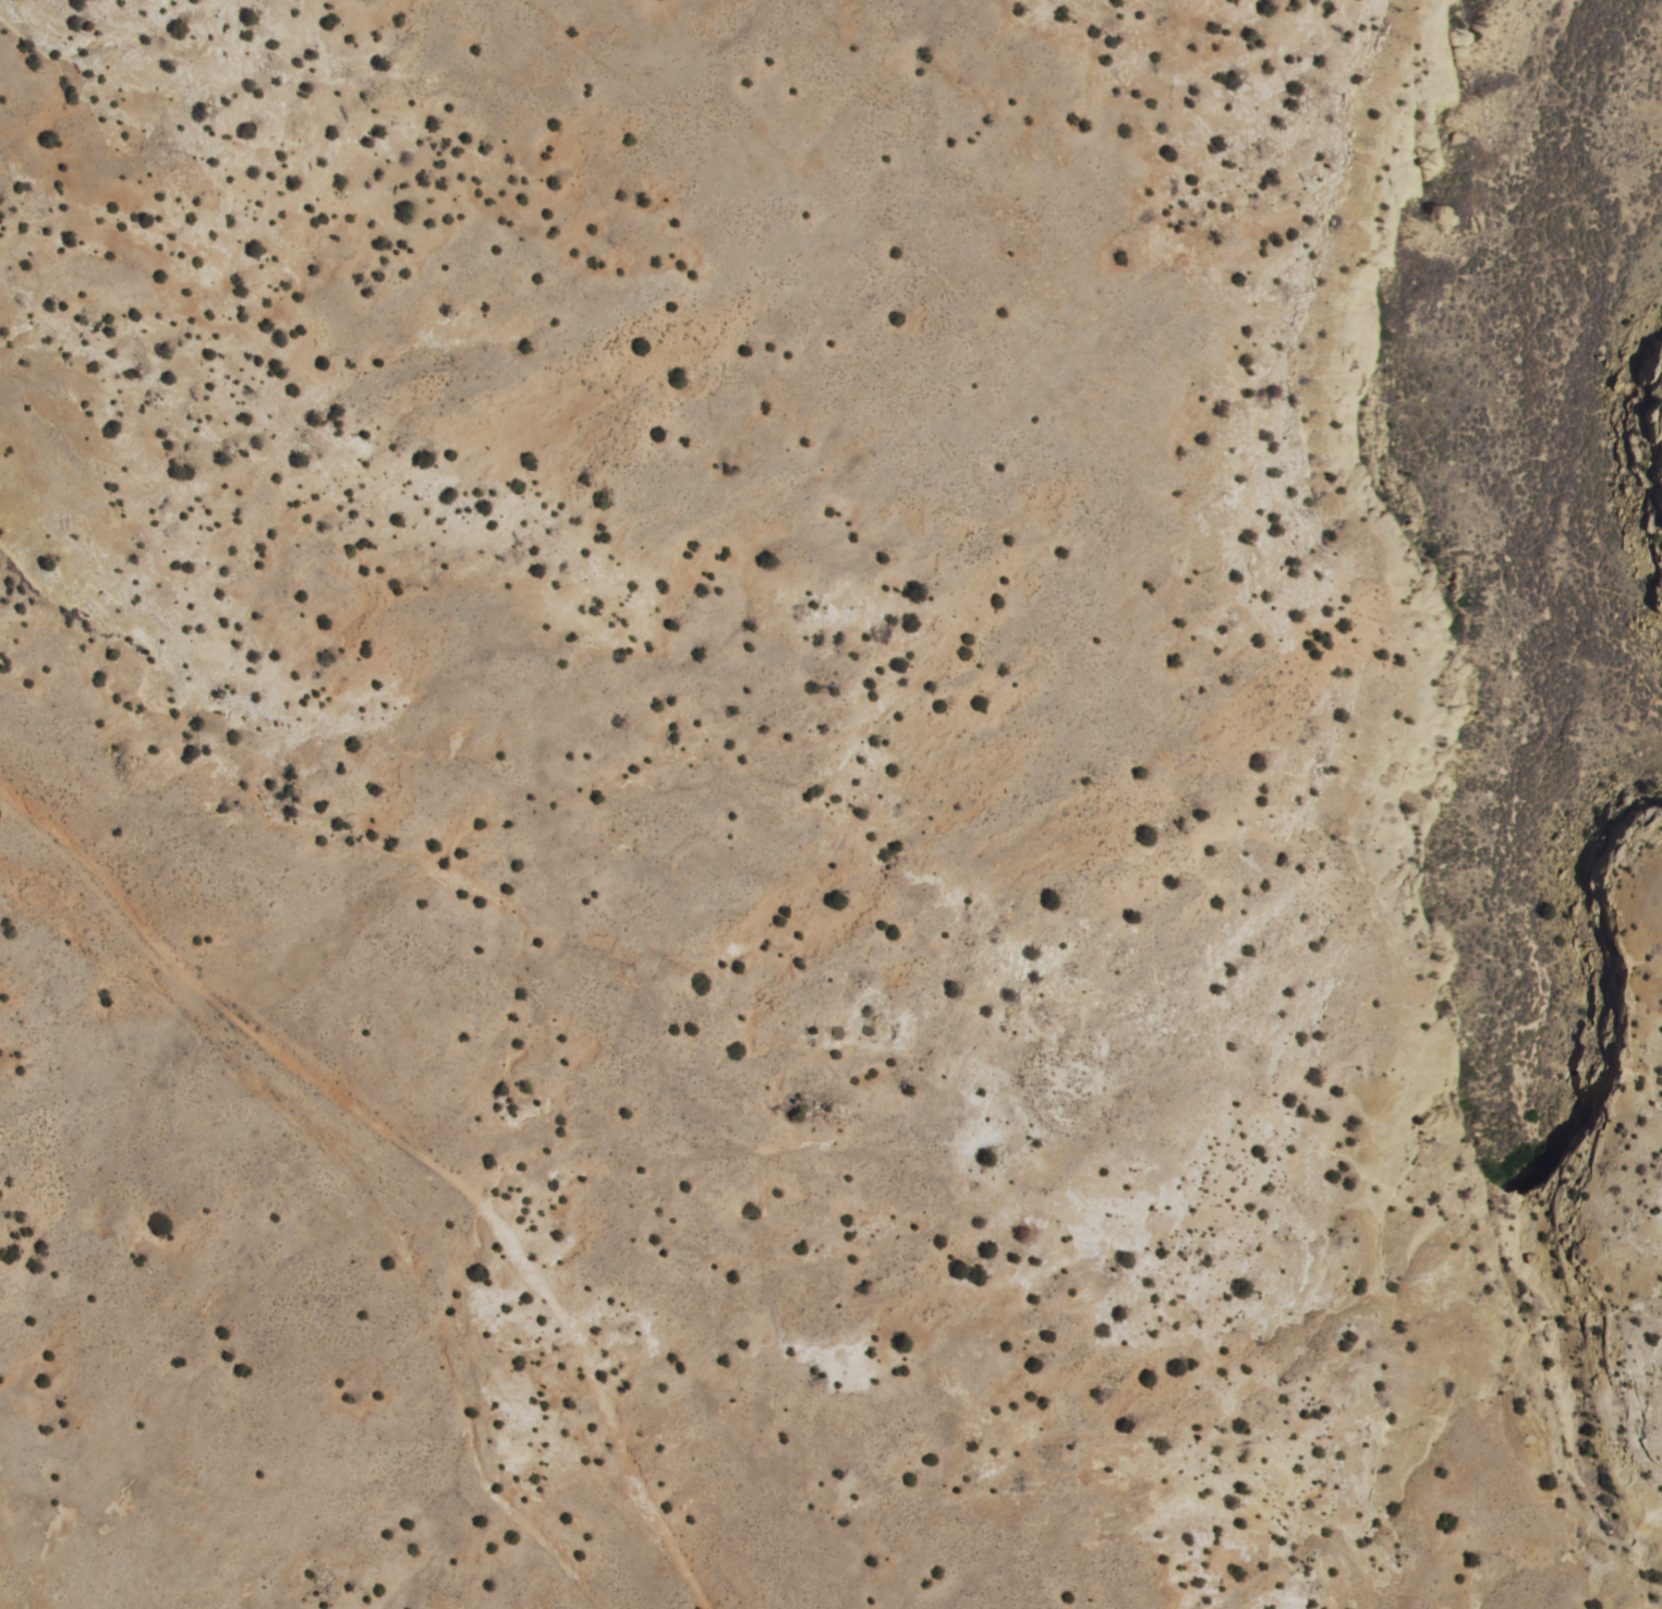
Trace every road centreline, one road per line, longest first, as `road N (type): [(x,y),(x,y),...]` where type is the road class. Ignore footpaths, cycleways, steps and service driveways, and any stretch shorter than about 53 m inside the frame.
road 1 (track): [(616,1608),(531,1503),(473,1303),(439,1234),(245,1028),(74,926),(0,844)]

